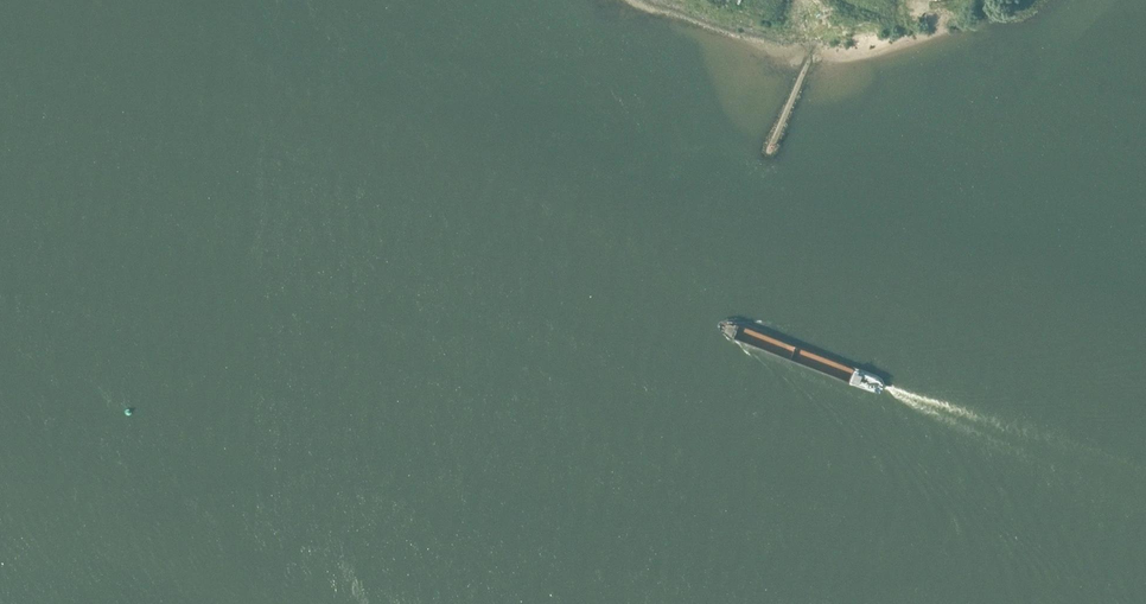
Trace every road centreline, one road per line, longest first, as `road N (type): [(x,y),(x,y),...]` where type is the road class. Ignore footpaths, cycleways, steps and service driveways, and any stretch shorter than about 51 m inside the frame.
road 1 (motorway): [(1145,120),(943,603)]
road 2 (motorway): [(984,603),(1145,228)]

